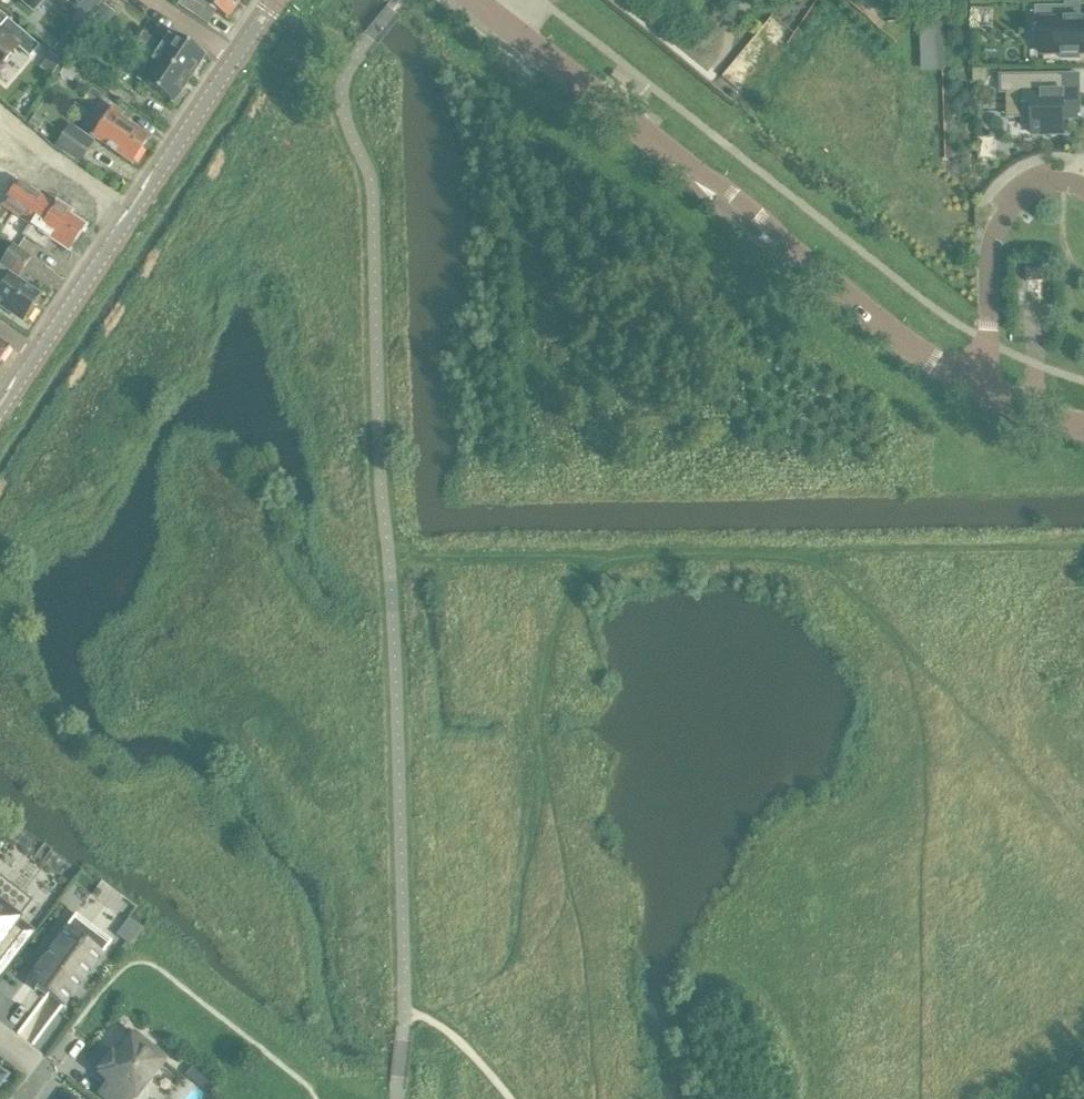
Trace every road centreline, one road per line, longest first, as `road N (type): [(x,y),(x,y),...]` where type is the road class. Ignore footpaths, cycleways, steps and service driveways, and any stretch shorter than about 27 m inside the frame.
road 1 (secondary): [(973,385),(918,352),(746,206),(473,0)]
road 2 (secondary): [(0,412),(236,56)]
road 3 (residential): [(1068,182),(1028,191),(996,230),(987,342),(973,385)]

